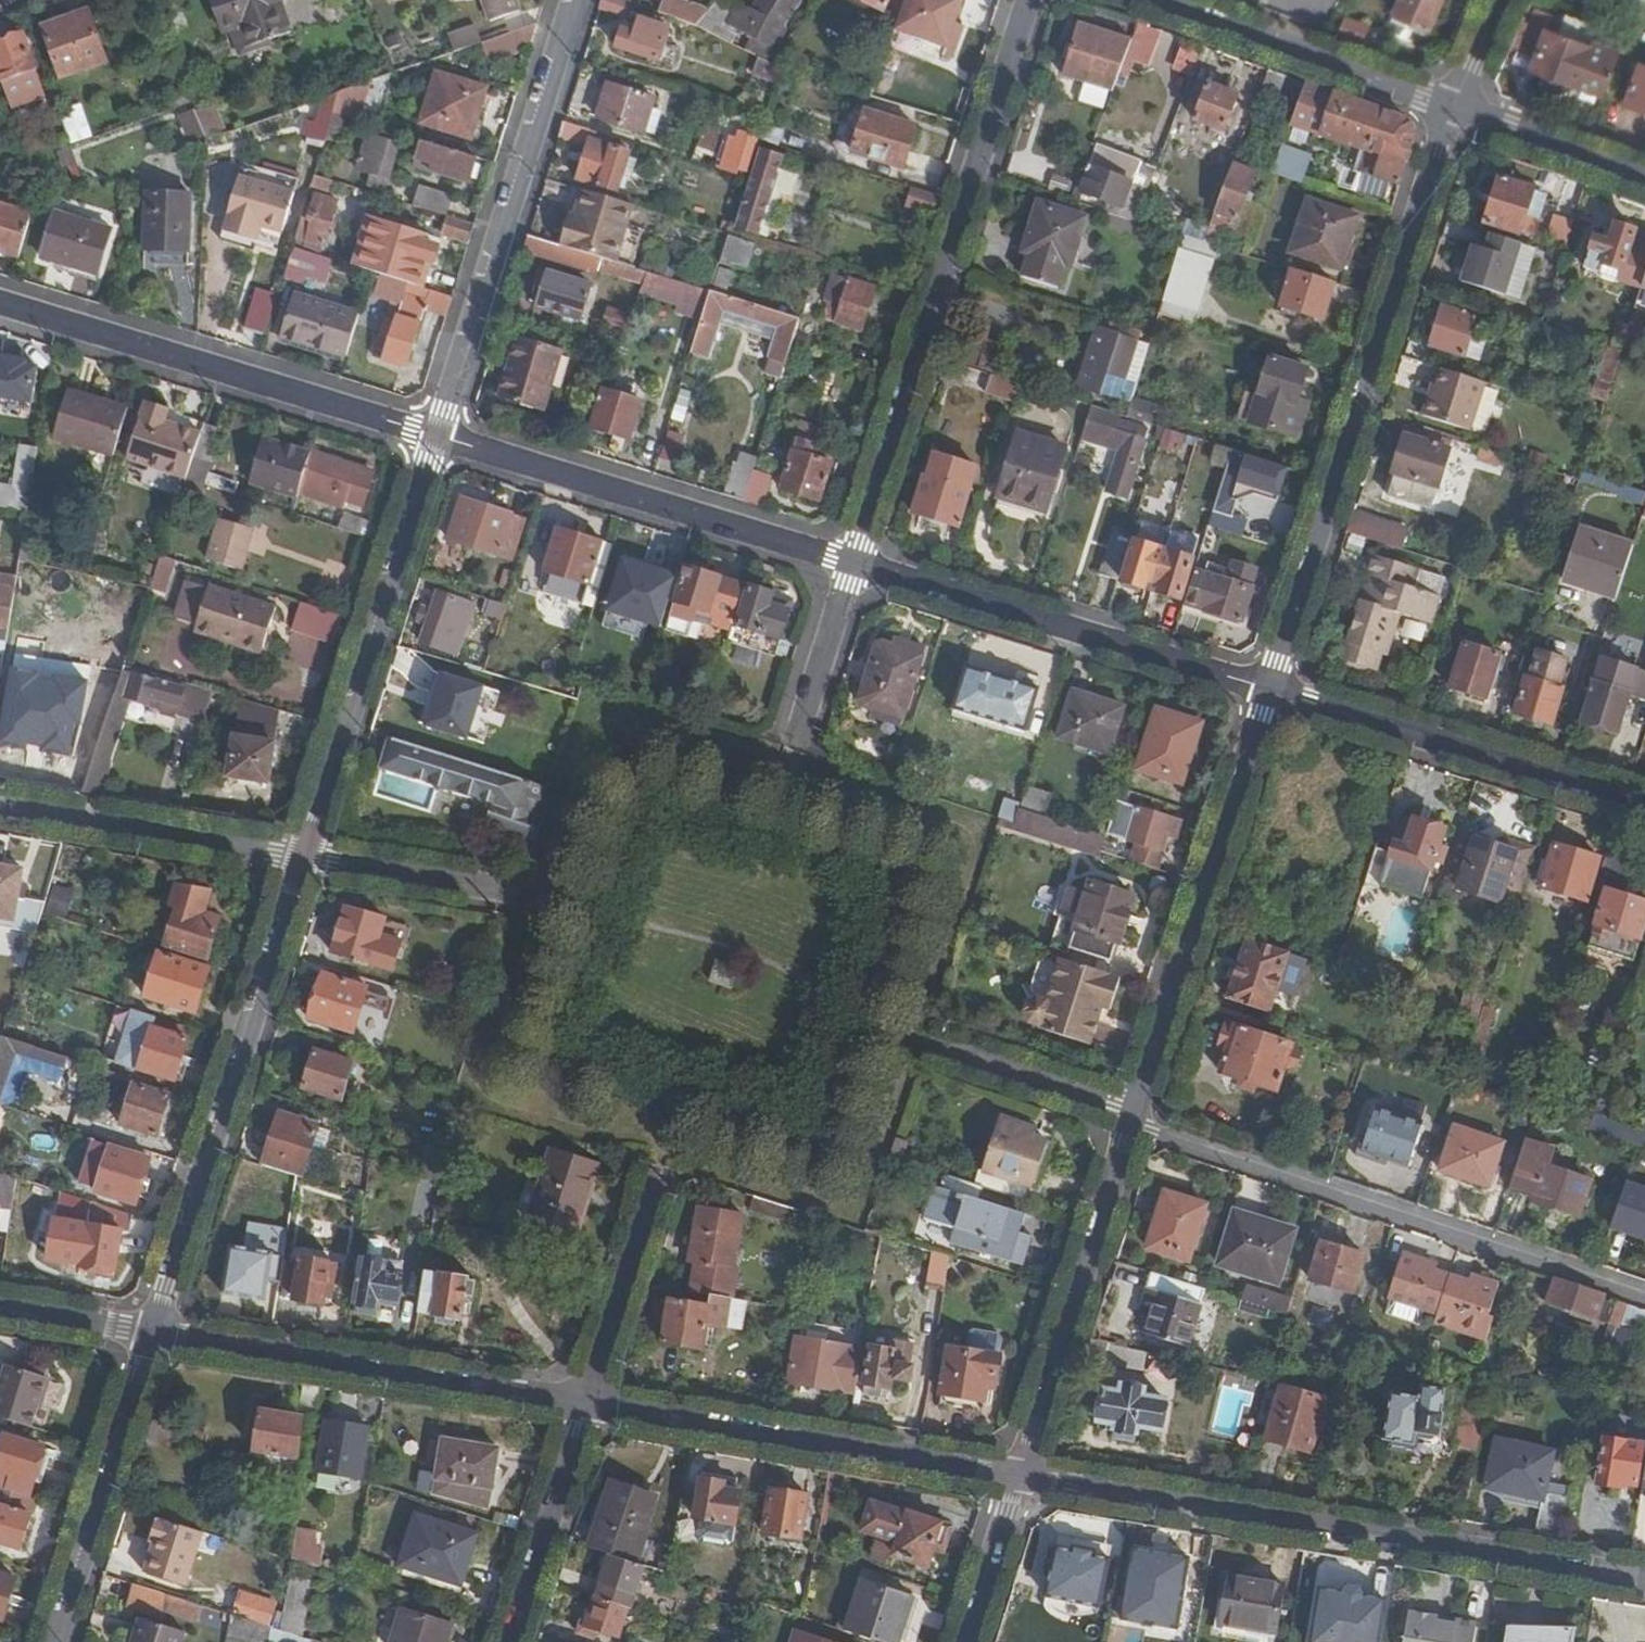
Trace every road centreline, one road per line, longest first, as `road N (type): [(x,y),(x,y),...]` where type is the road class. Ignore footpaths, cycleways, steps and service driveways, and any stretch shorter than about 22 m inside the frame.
road 1 (residential): [(1020,1476),(1644,1579)]
road 2 (residential): [(1453,107),(1270,689)]
road 3 (residential): [(1028,0),(854,563)]
road 4 (residential): [(1130,1124),(1644,1296)]
road 5 (residential): [(156,1332),(303,856)]
road 6 (residential): [(437,436),(574,0)]
road 7 (residential): [(0,303),(437,436)]
road 8 (residential): [(1270,689),(1134,1112)]
road 9 (residential): [(303,856),(437,436)]
road 10 (residential): [(587,1401),(1020,1476)]
road 11 (residential): [(156,1332),(587,1401)]
road 12 (residential): [(437,436),(854,563)]
road 13 (residential): [(854,563),(1270,689)]
road 14 (residential): [(1270,689),(1644,804)]
road 15 (residential): [(1130,1124),(1020,1476)]
road 16 (residential): [(55,1641),(156,1332)]
road 17 (residential): [(1161,0),(1453,107)]
road 18 (residential): [(303,856),(0,804)]
road 19 (residential): [(587,1401),(510,1641)]
road 20 (residential): [(662,1167),(587,1401)]
road 21 (residential): [(518,894),(303,856)]
road 22 (residential): [(928,1042),(1134,1112)]
road 23 (residential): [(1644,175),(1453,107)]
road 24 (residential): [(854,563),(793,749)]
road 25 (residential): [(1020,1476),(967,1641)]
road 26 (residential): [(0,1306),(156,1332)]

